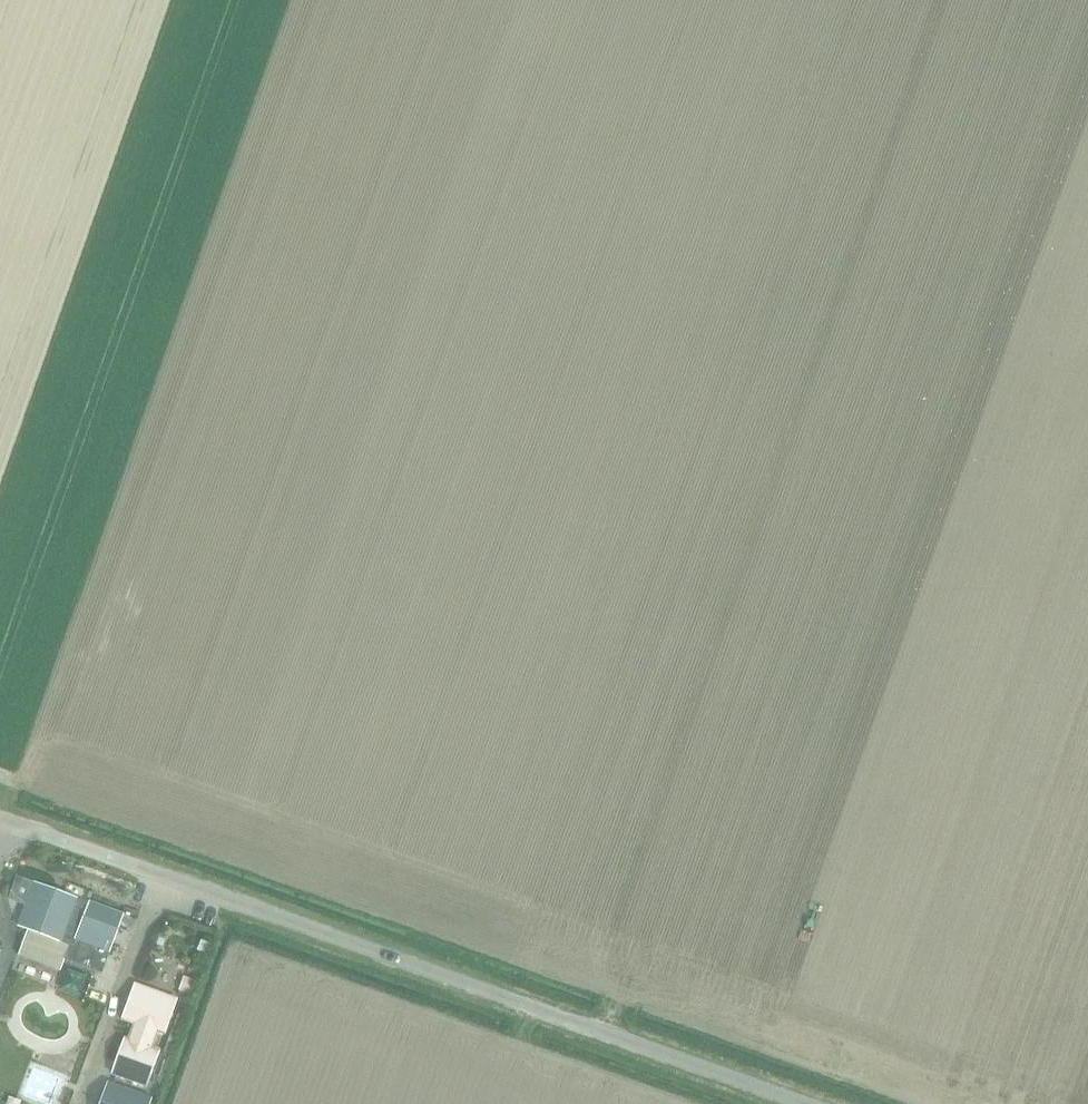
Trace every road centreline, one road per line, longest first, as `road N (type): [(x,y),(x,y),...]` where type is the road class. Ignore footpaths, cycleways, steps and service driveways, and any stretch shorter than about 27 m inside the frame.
road 1 (unclassified): [(806,1103),(0,822)]

